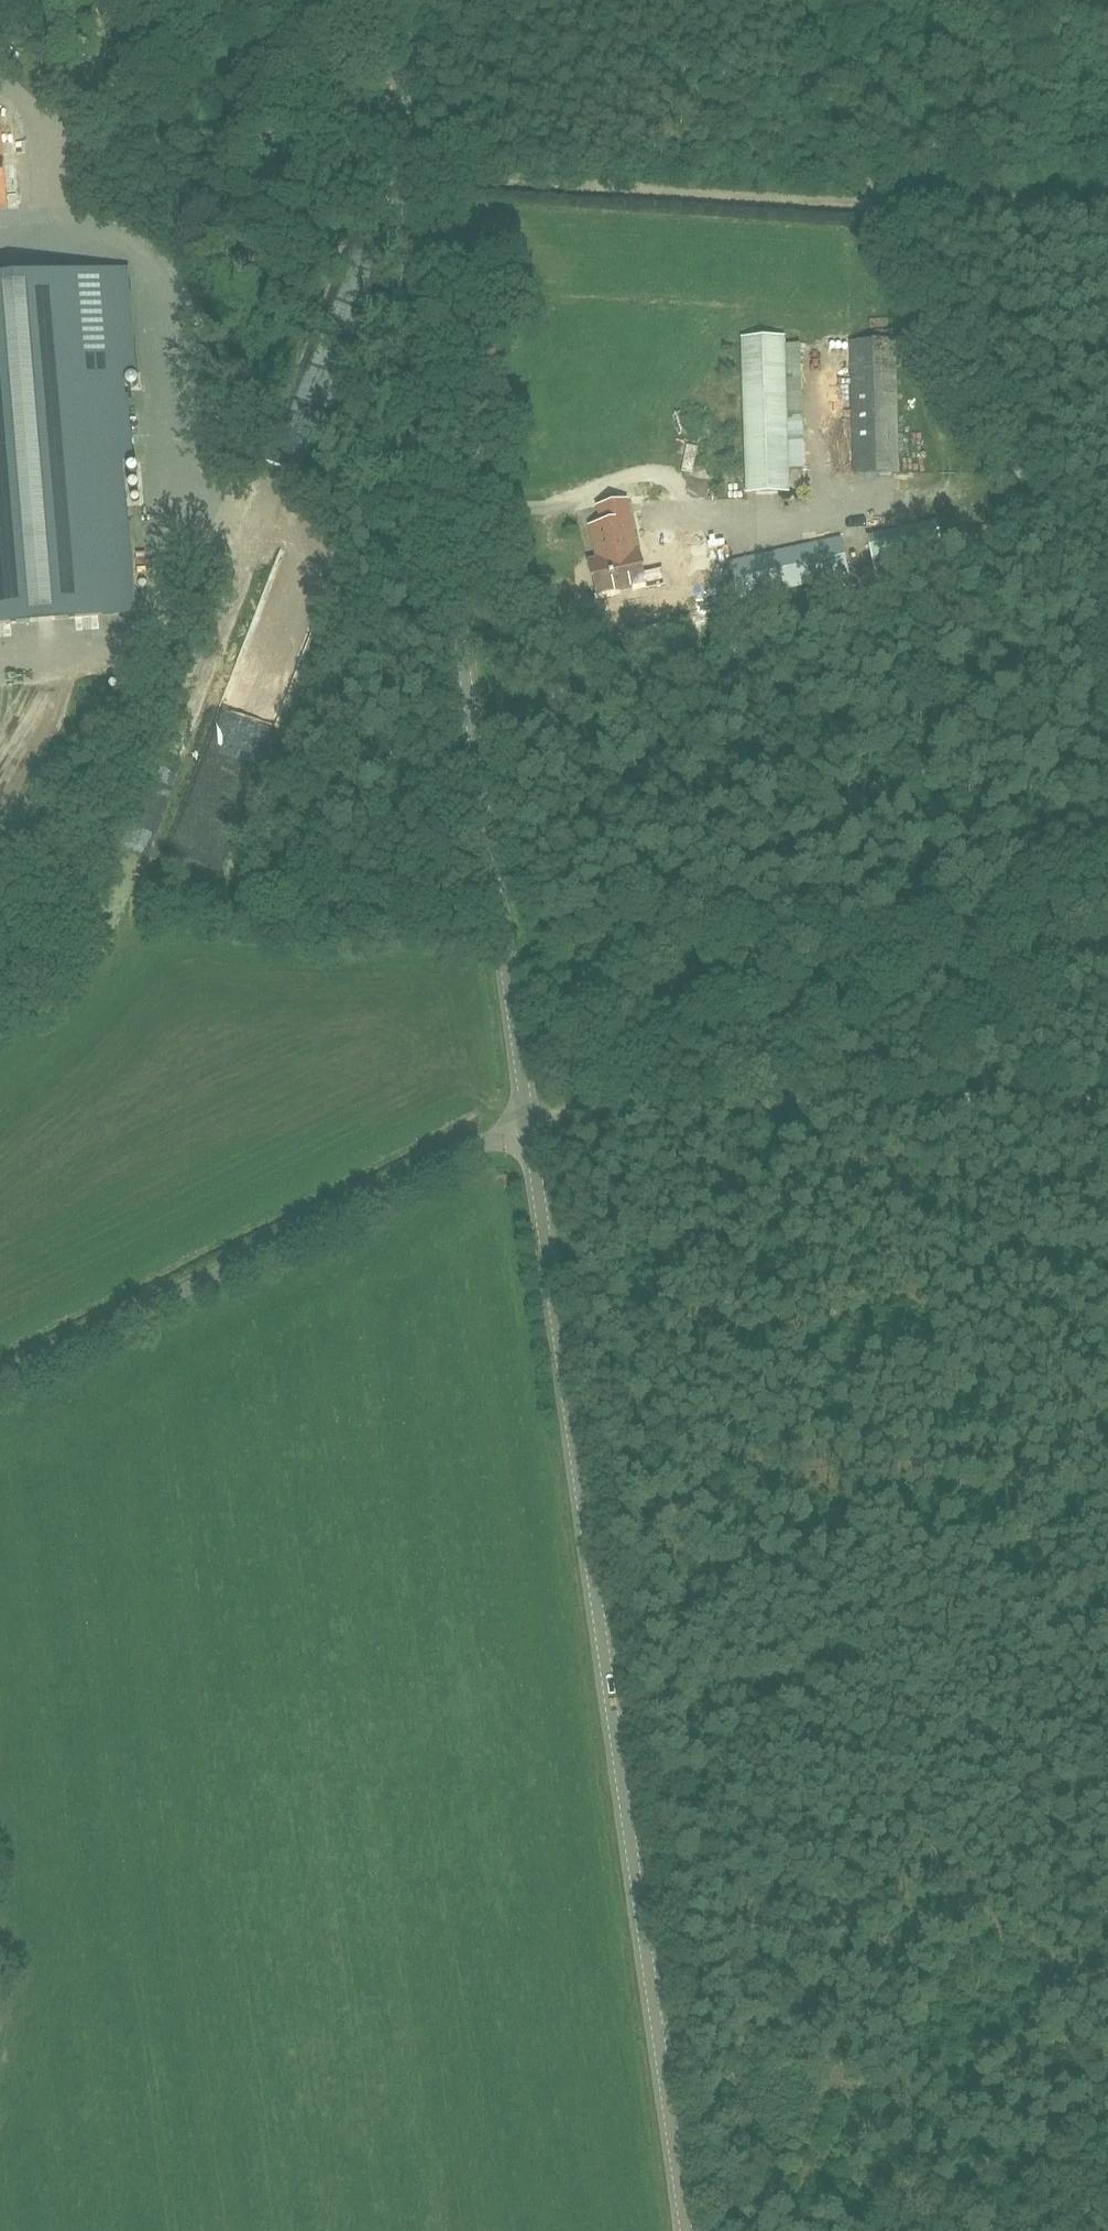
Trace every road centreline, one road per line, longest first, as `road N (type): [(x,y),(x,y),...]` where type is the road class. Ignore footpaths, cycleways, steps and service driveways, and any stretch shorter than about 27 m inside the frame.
road 1 (tertiary): [(527,1117),(398,170),(395,128),(413,0)]
road 2 (tertiary): [(683,2230),(527,1117)]
road 3 (unclassified): [(0,1382),(527,1117)]
road 4 (track): [(527,1117),(1107,1099)]
road 5 (track): [(880,205),(1107,643)]
road 6 (track): [(880,205),(398,170)]
road 7 (track): [(1107,204),(880,205)]
road 8 (track): [(802,0),(820,86),(880,205)]

